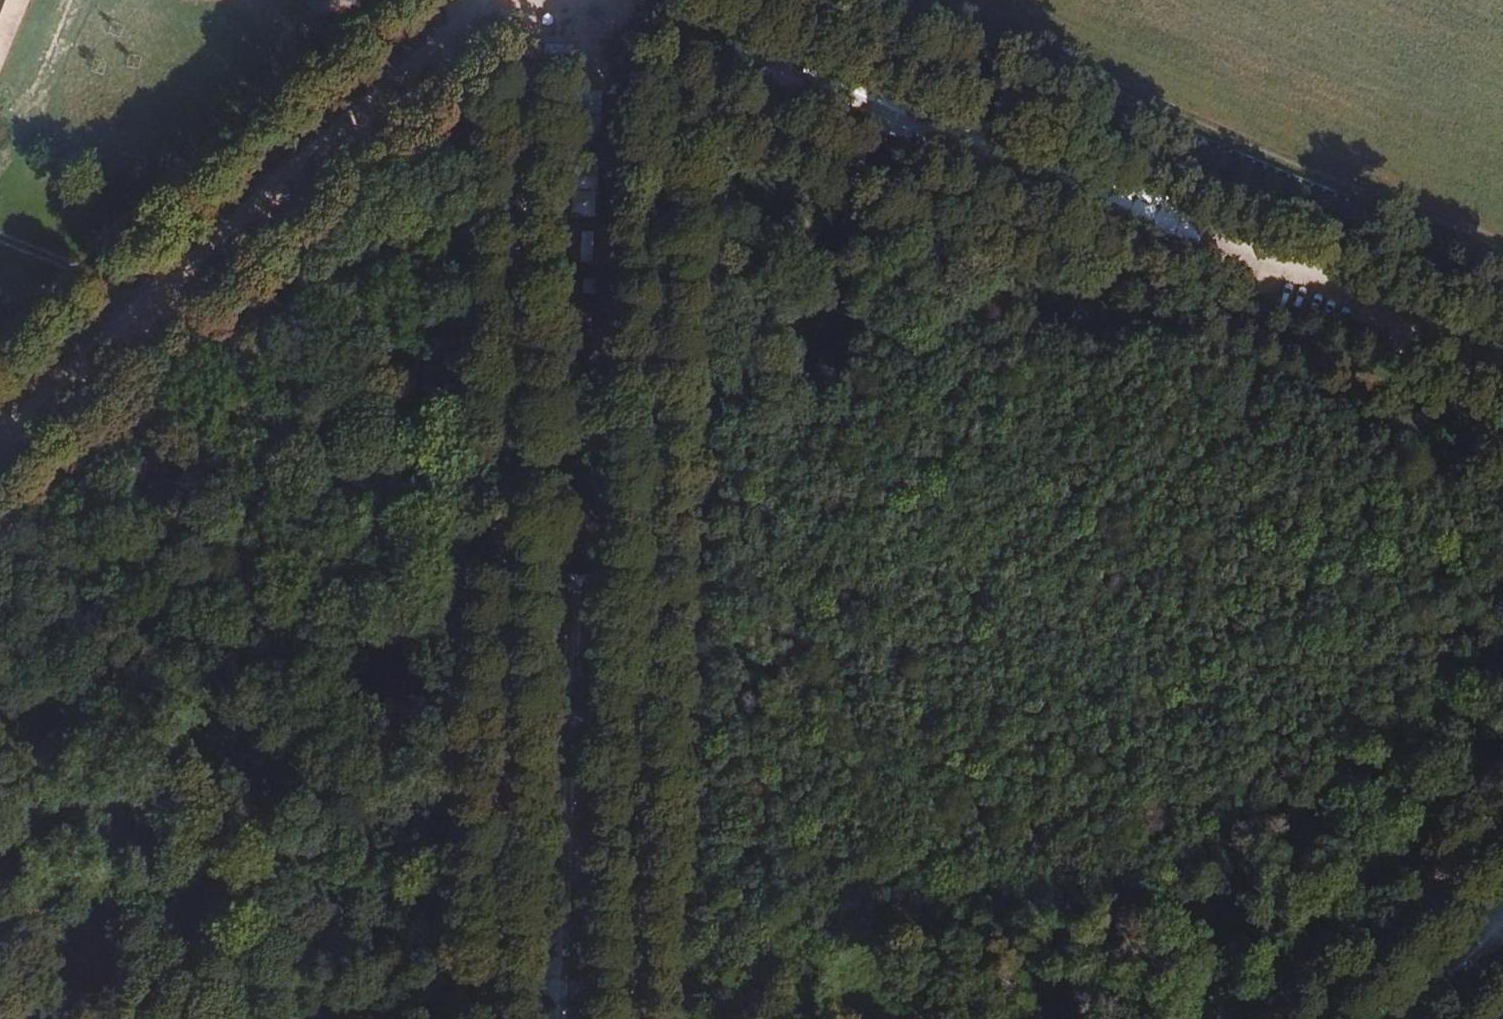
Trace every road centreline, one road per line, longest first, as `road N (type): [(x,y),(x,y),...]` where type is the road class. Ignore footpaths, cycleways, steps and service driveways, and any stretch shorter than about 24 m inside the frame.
road 1 (track): [(600,0),(564,1018)]
road 2 (track): [(1502,368),(639,0)]
road 3 (track): [(0,435),(480,0)]

